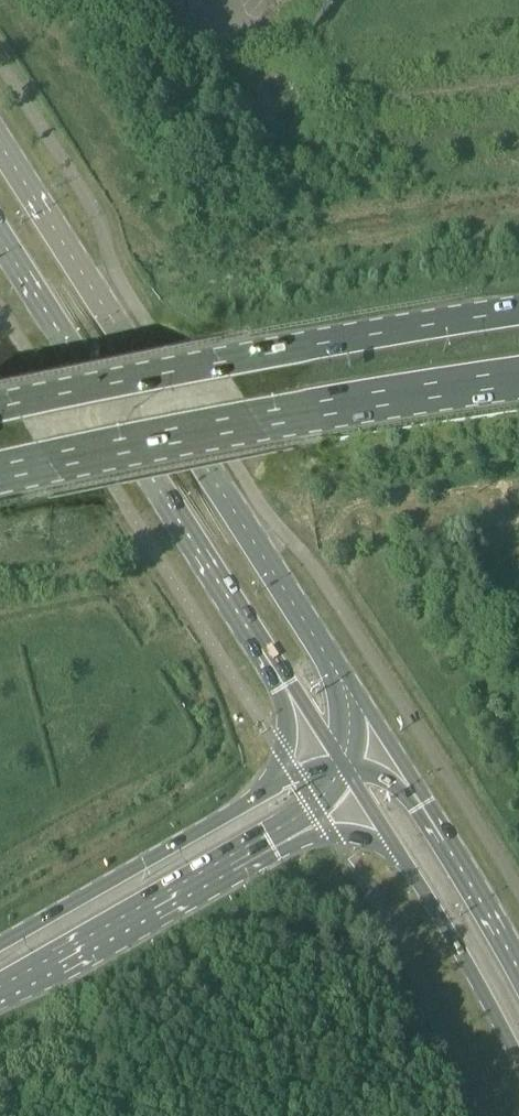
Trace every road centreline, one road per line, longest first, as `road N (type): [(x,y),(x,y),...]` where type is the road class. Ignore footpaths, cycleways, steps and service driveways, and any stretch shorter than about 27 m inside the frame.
road 1 (secondary): [(389,743),(0,146)]
road 2 (secondary): [(0,233),(339,752)]
road 3 (primary): [(0,474),(518,376)]
road 4 (primary): [(518,313),(0,409)]
road 5 (primary): [(0,987),(316,807),(352,775)]
road 6 (primary): [(339,752),(0,944)]
road 7 (secondary): [(352,775),(467,960),(518,1063)]
road 8 (secondary): [(518,958),(389,743)]

